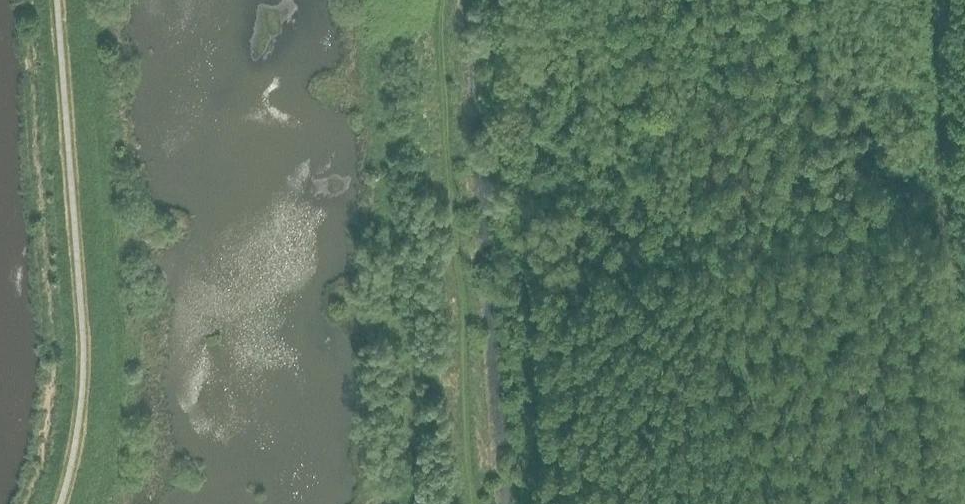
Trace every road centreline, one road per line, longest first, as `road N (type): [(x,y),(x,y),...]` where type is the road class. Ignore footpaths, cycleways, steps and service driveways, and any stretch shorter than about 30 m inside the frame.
road 1 (track): [(928,0),(964,396)]

